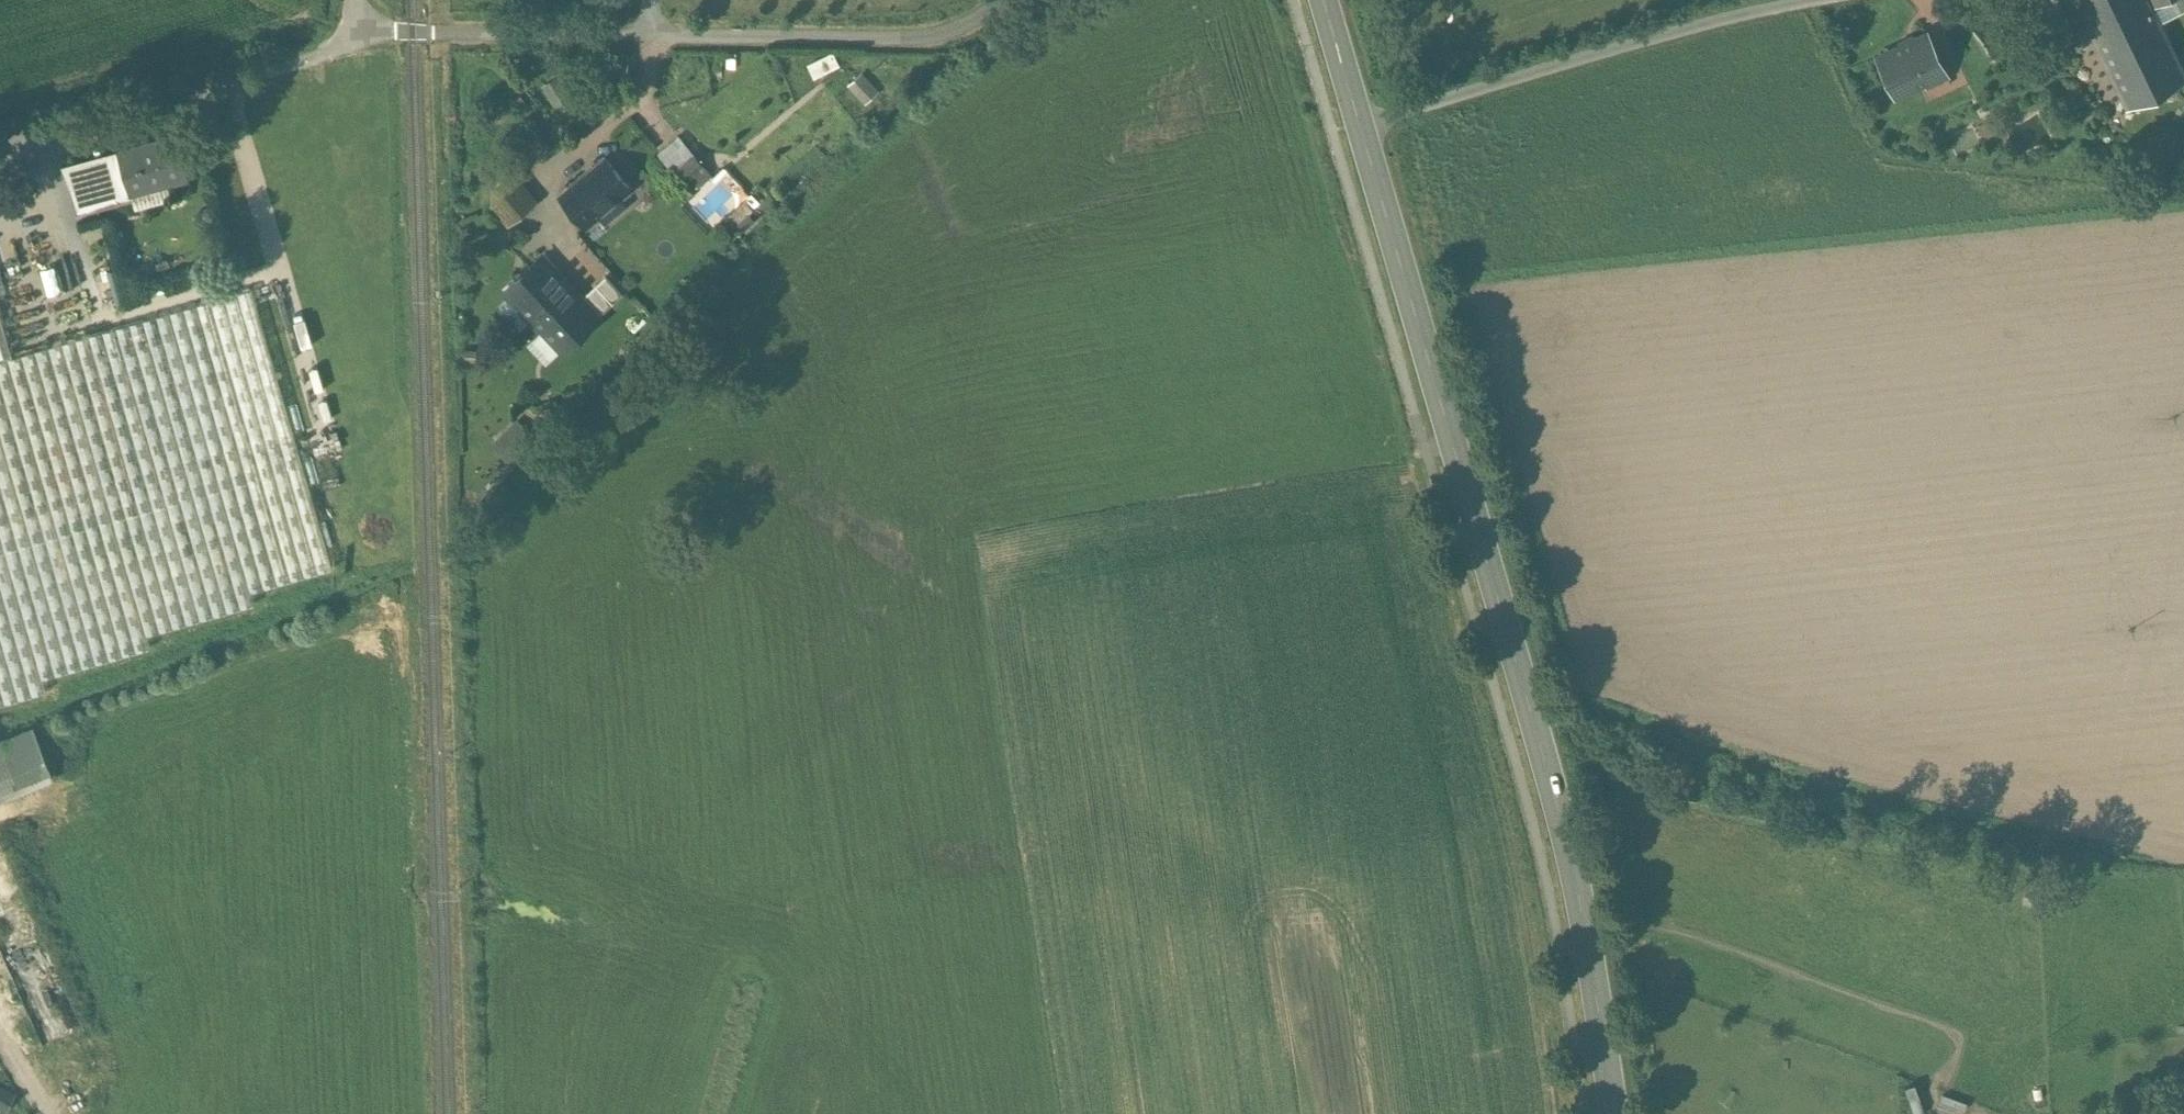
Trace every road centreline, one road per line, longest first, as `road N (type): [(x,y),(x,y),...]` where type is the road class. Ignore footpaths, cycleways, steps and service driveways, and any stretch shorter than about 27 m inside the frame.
road 1 (secondary): [(1324,0),(1554,796),(1613,1113)]
road 2 (unclassified): [(995,0),(944,32),(897,37),(472,32)]
road 3 (unclassified): [(354,0),(350,40),(0,138)]

